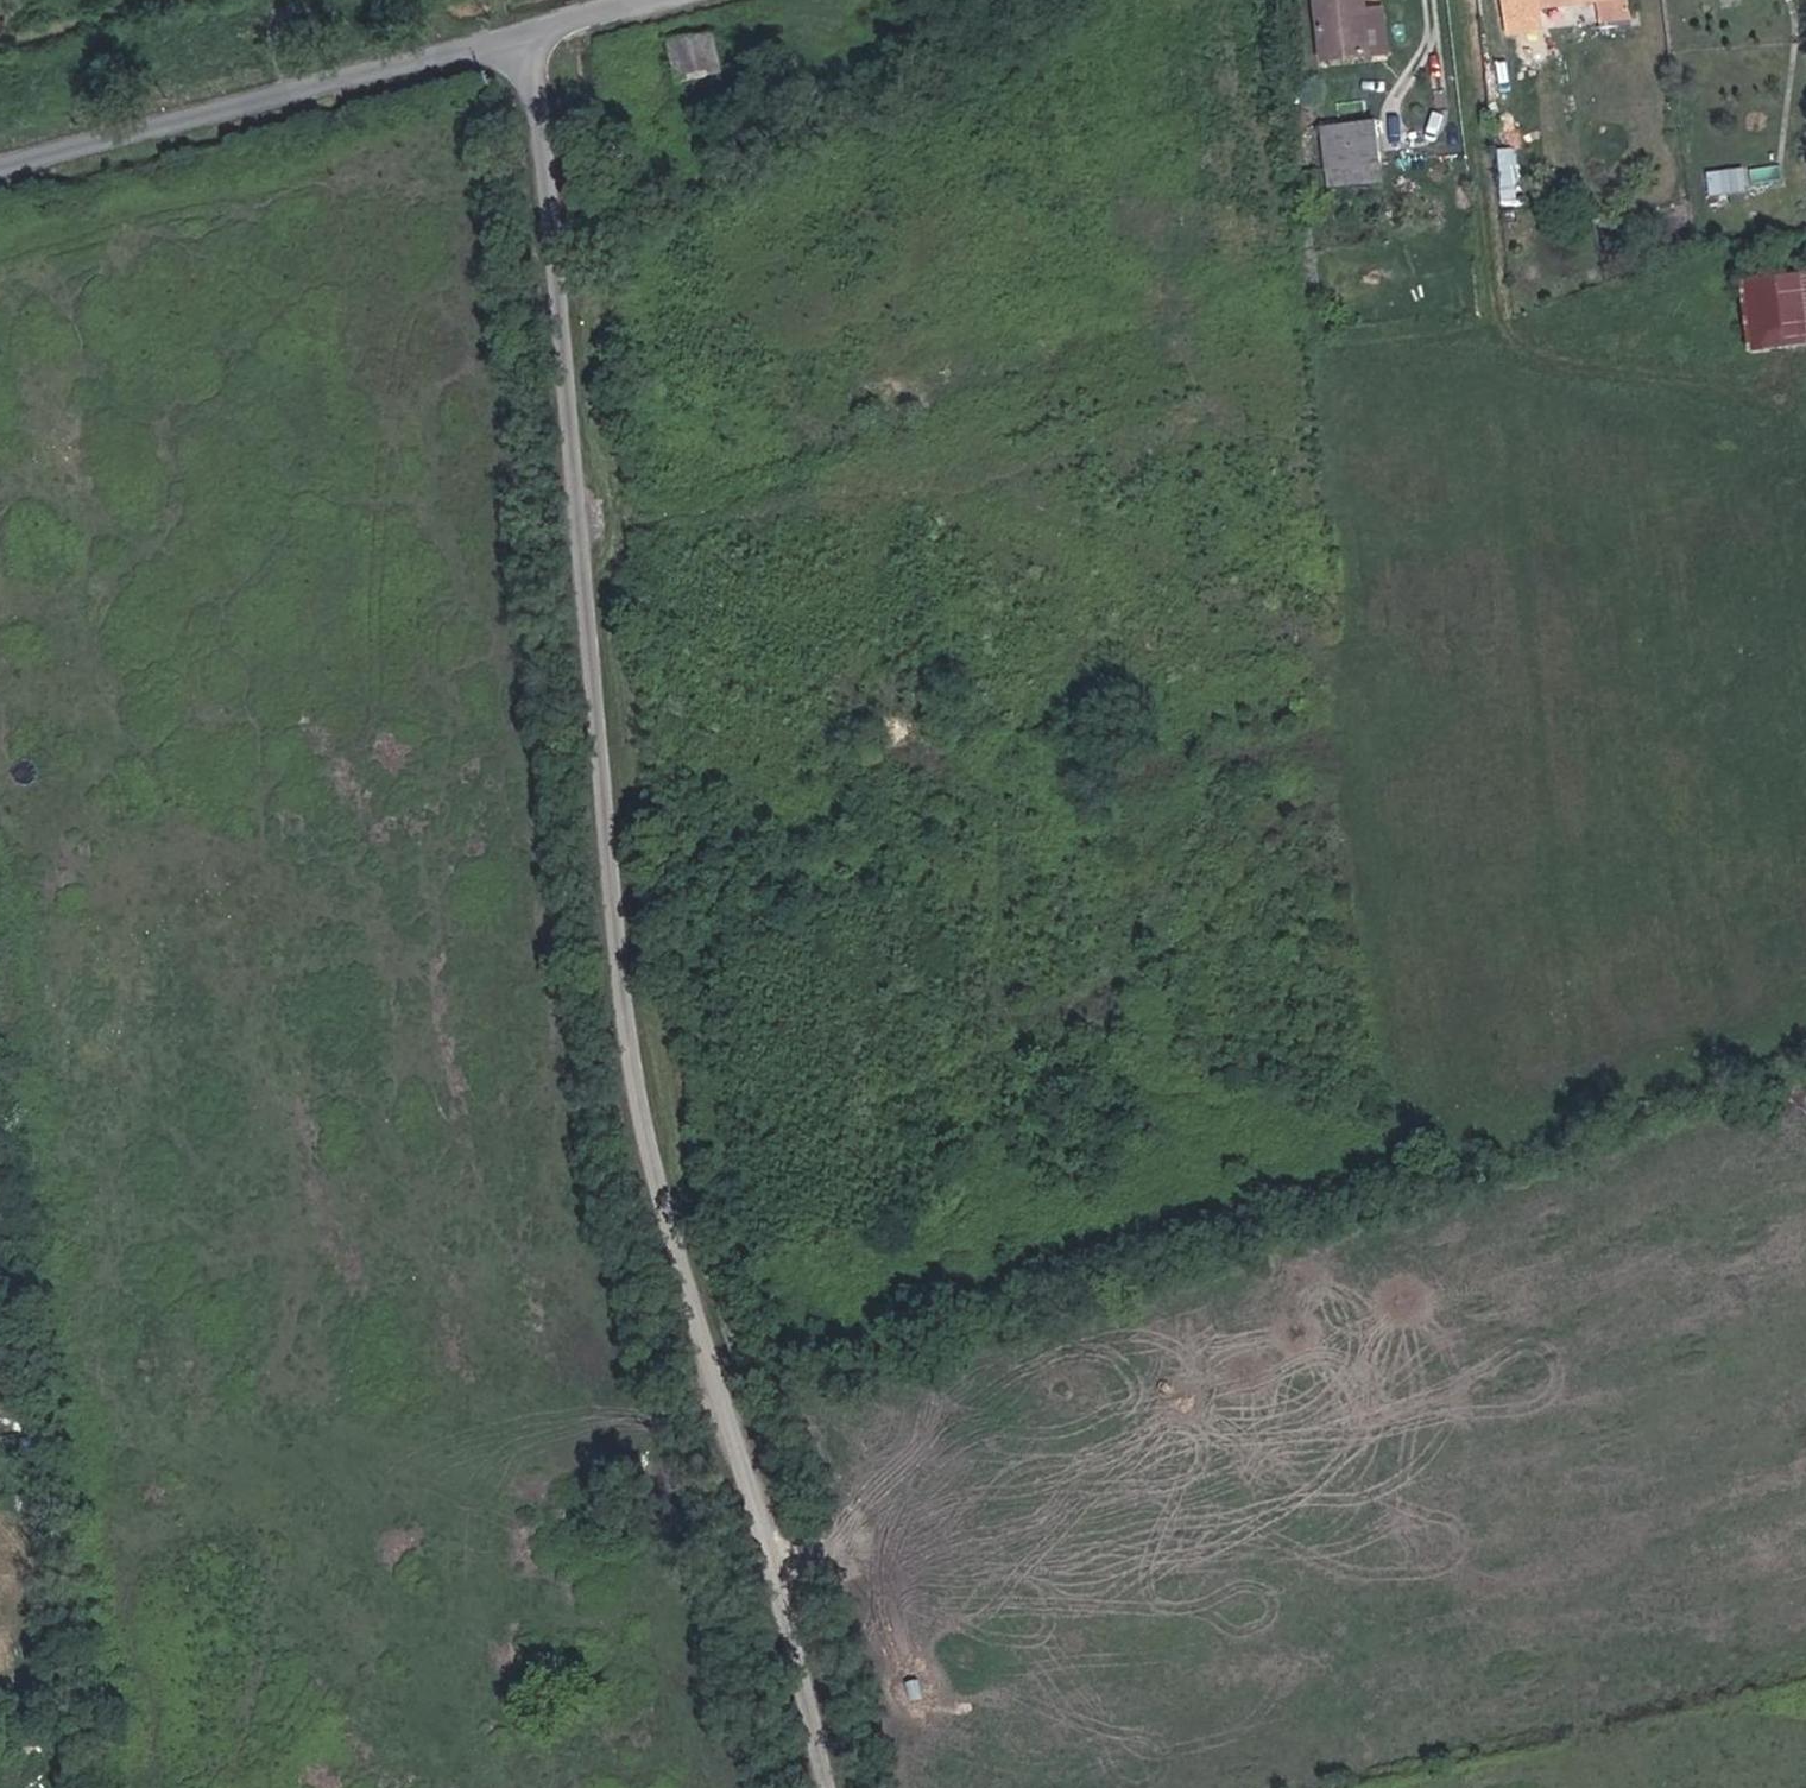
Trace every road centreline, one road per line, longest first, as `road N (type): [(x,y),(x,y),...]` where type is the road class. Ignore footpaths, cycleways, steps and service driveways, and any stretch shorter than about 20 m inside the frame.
road 1 (unclassified): [(839,1787),(772,1497),(654,1150),(526,22)]
road 2 (residential): [(526,22),(0,160)]

